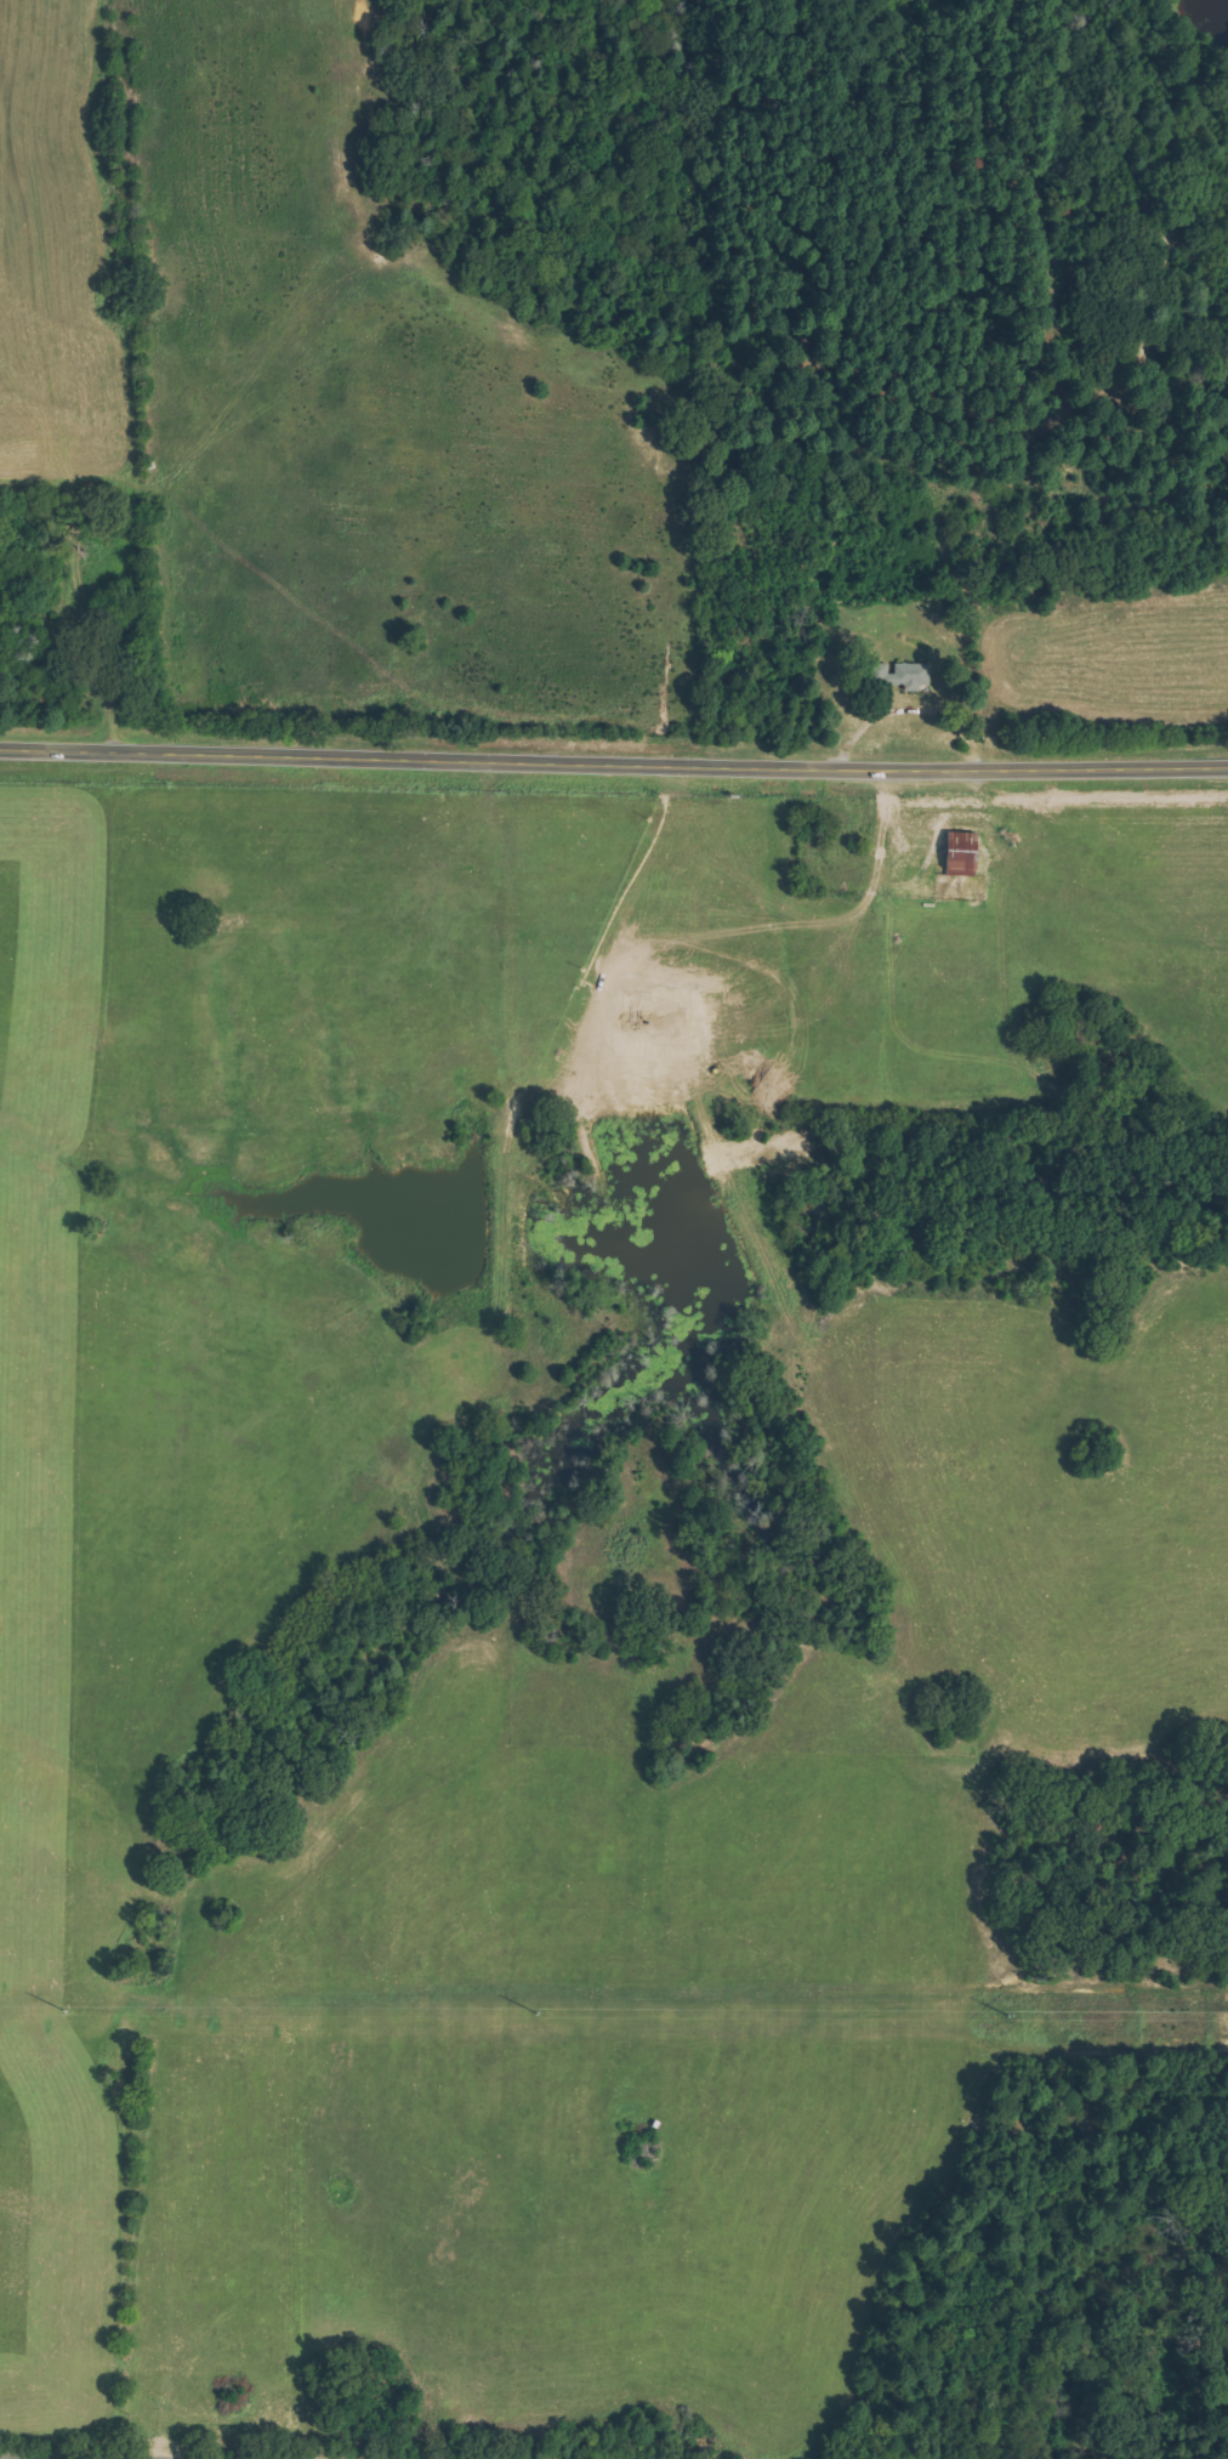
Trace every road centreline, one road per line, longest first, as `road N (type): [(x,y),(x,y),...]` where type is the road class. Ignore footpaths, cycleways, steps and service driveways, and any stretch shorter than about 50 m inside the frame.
road 1 (secondary): [(0,741),(1227,764)]

